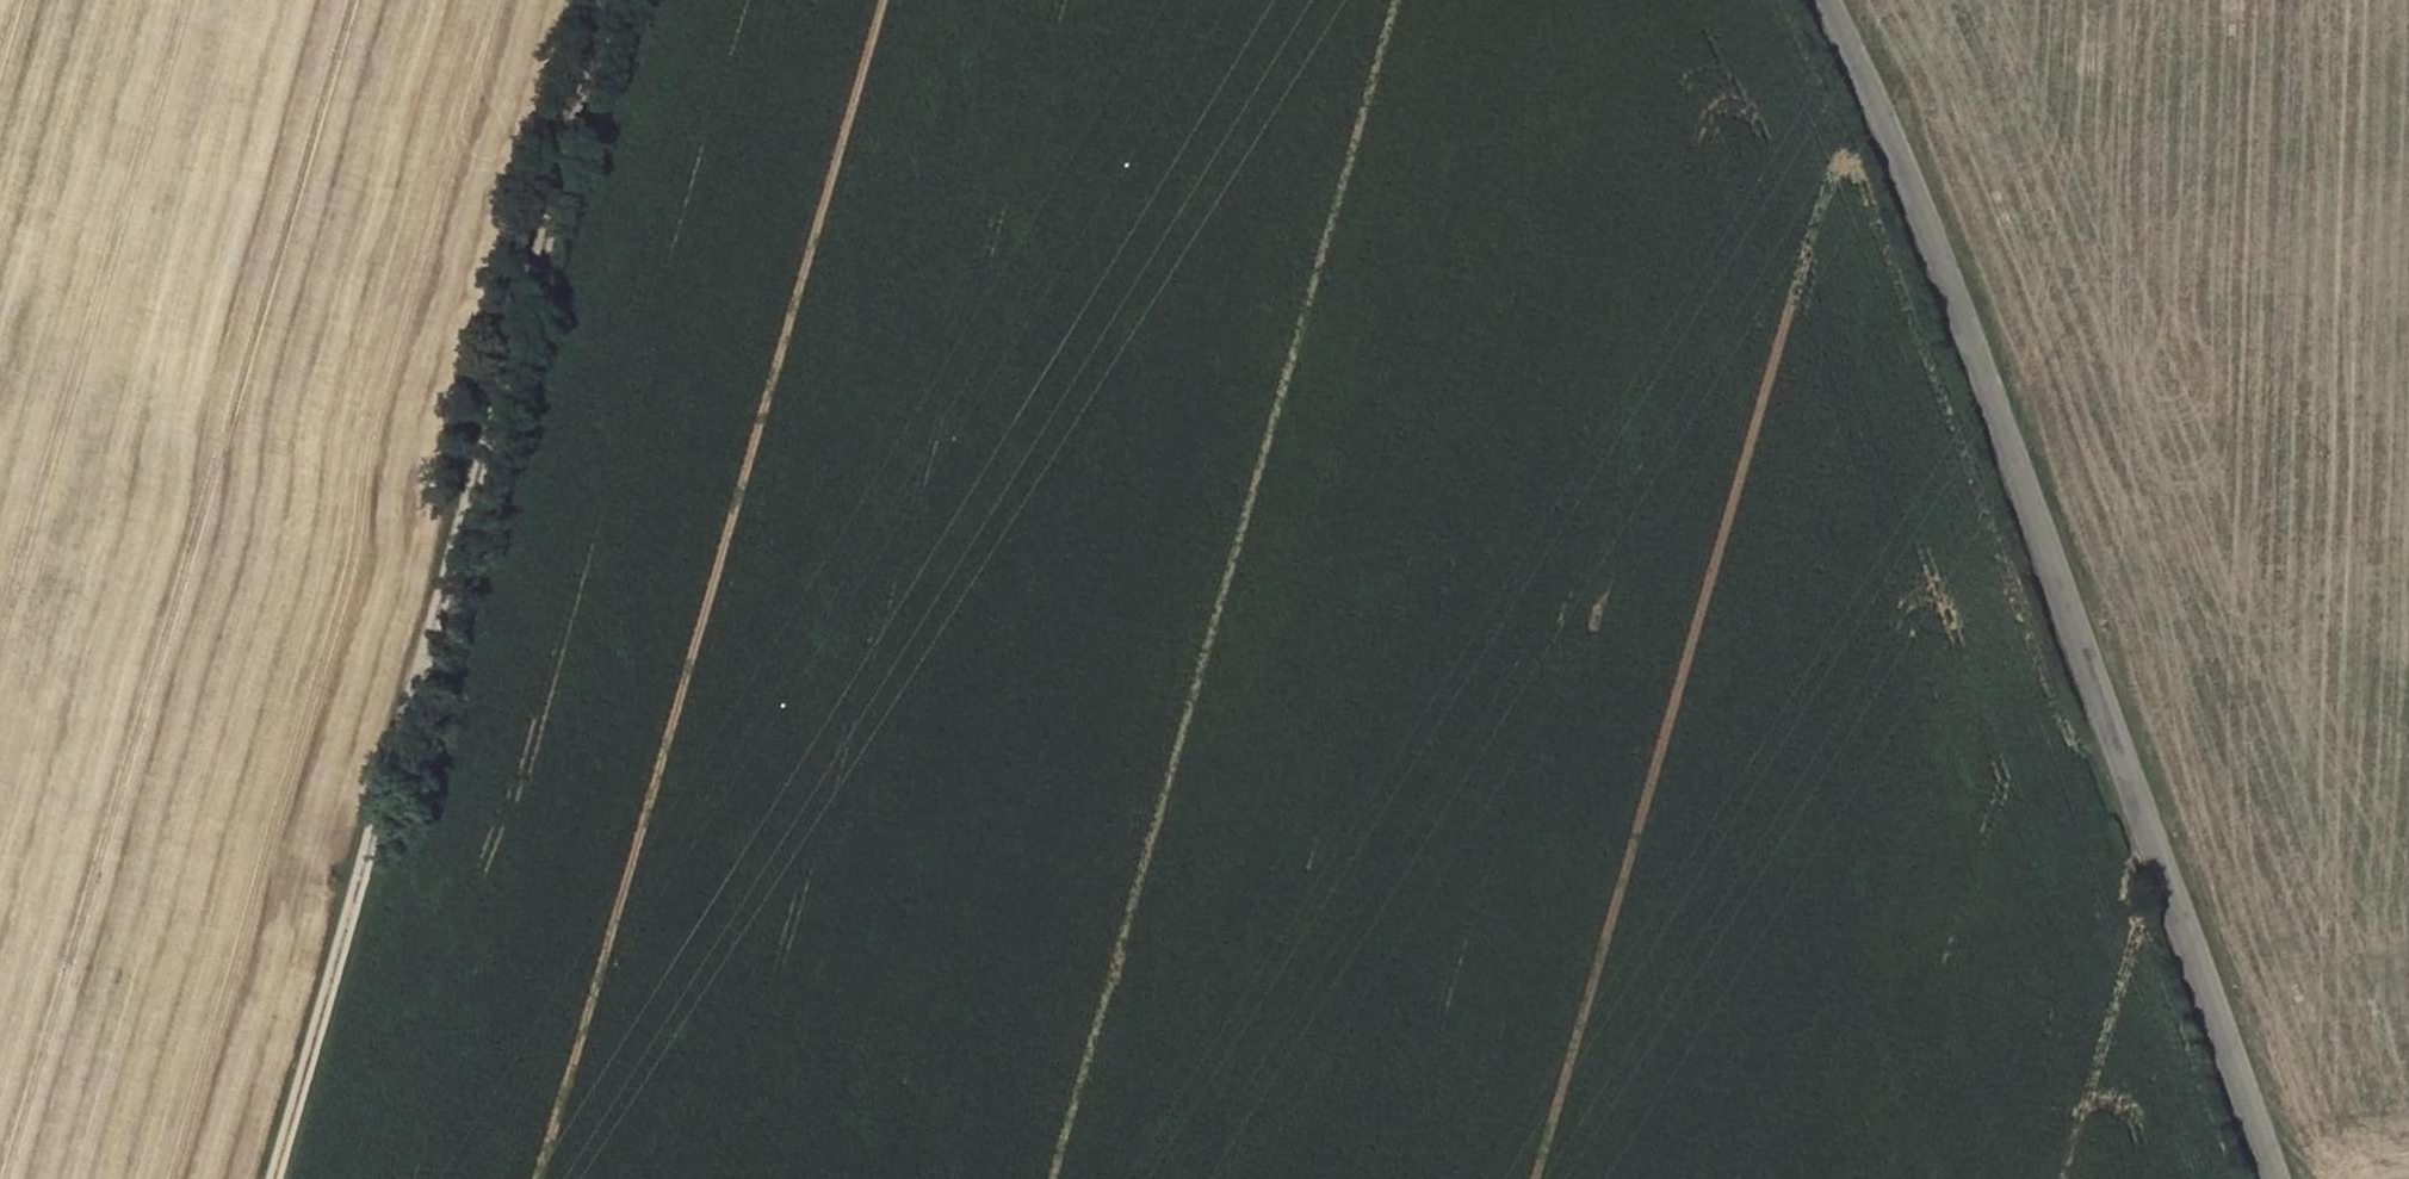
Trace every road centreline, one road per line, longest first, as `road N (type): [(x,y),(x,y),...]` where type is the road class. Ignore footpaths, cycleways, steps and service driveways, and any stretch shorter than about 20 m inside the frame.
road 1 (unclassified): [(1816,0),(2273,1178)]
road 2 (track): [(276,1178),(624,0)]

